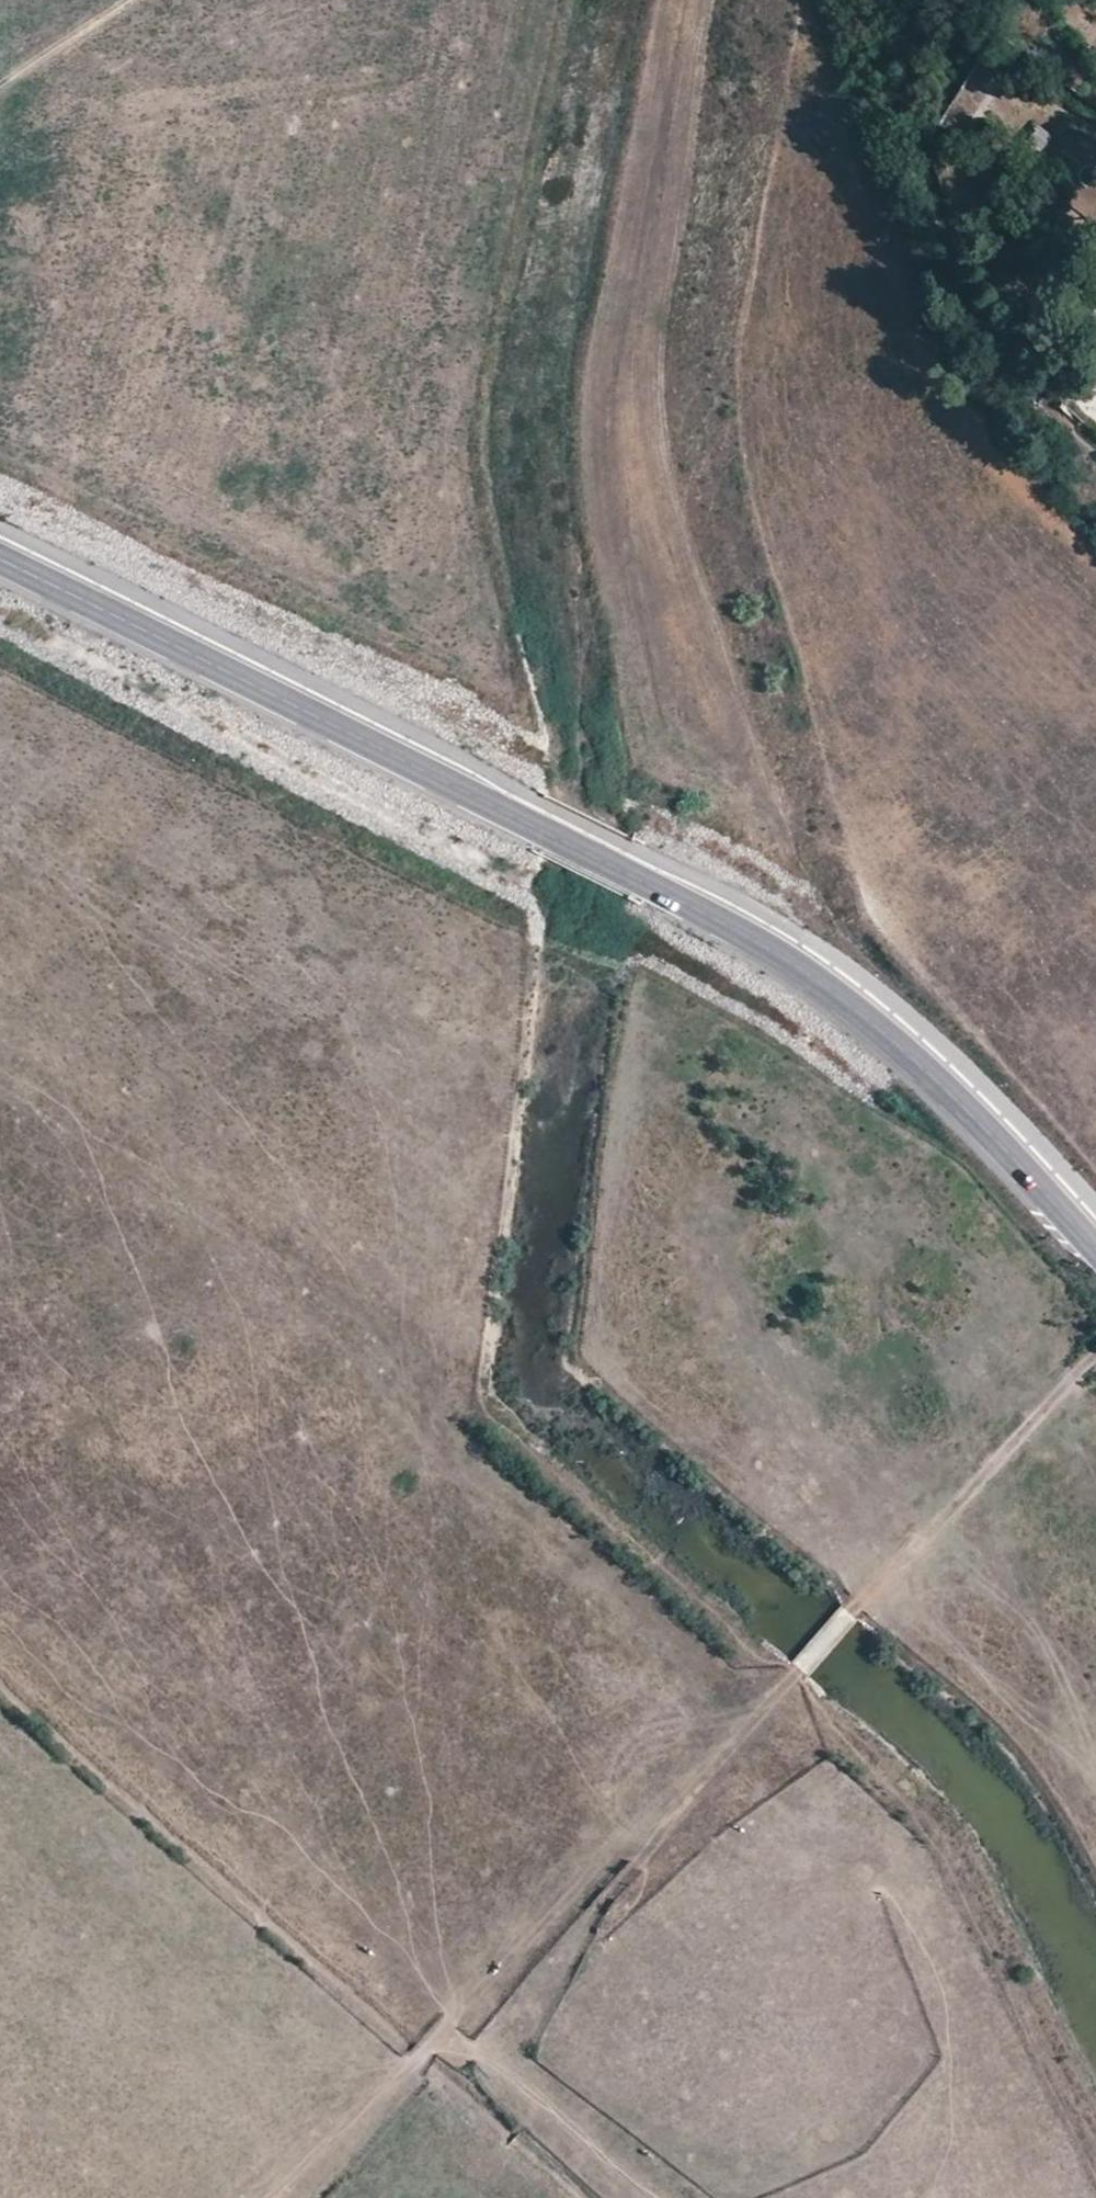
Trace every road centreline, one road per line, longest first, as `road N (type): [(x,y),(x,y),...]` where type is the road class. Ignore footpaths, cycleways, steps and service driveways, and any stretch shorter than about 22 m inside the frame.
road 1 (tertiary): [(0,565),(625,868),(854,1001),(945,1085),(1095,1252)]
road 2 (track): [(1095,1358),(848,1614)]

